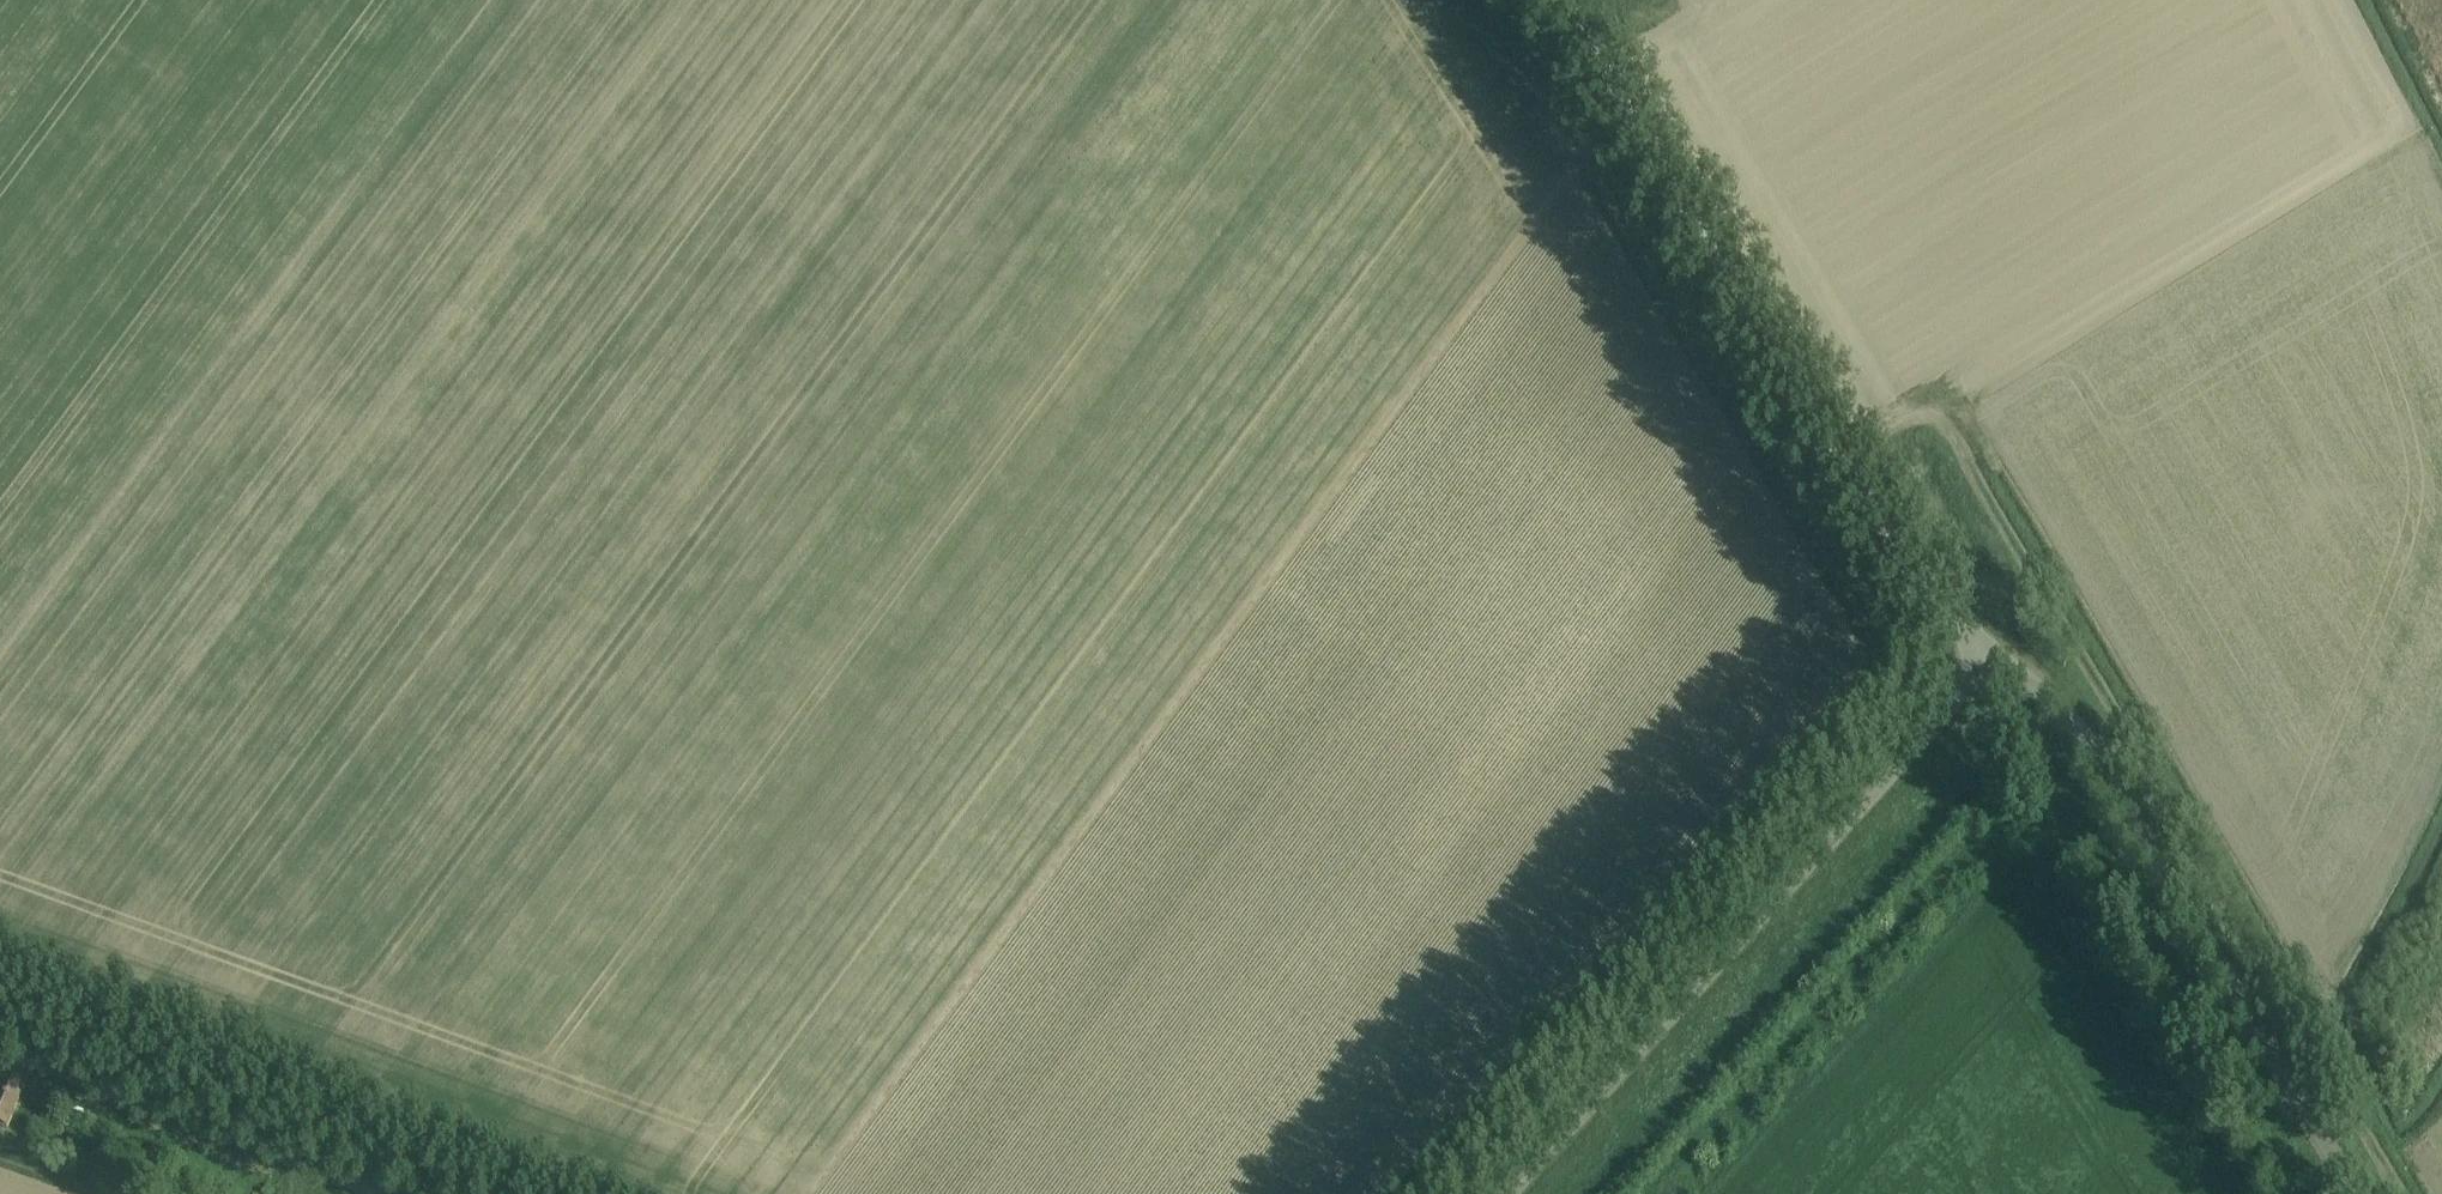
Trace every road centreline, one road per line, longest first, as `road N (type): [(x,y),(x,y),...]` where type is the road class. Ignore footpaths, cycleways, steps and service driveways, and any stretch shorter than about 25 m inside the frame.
road 1 (unclassified): [(1997,651),(1909,568),(1563,0)]
road 2 (unclassified): [(1518,1193),(1997,651)]
road 3 (unclassified): [(2350,1193),(2051,702),(1997,651)]
road 4 (unclassified): [(0,1057),(383,1193)]

